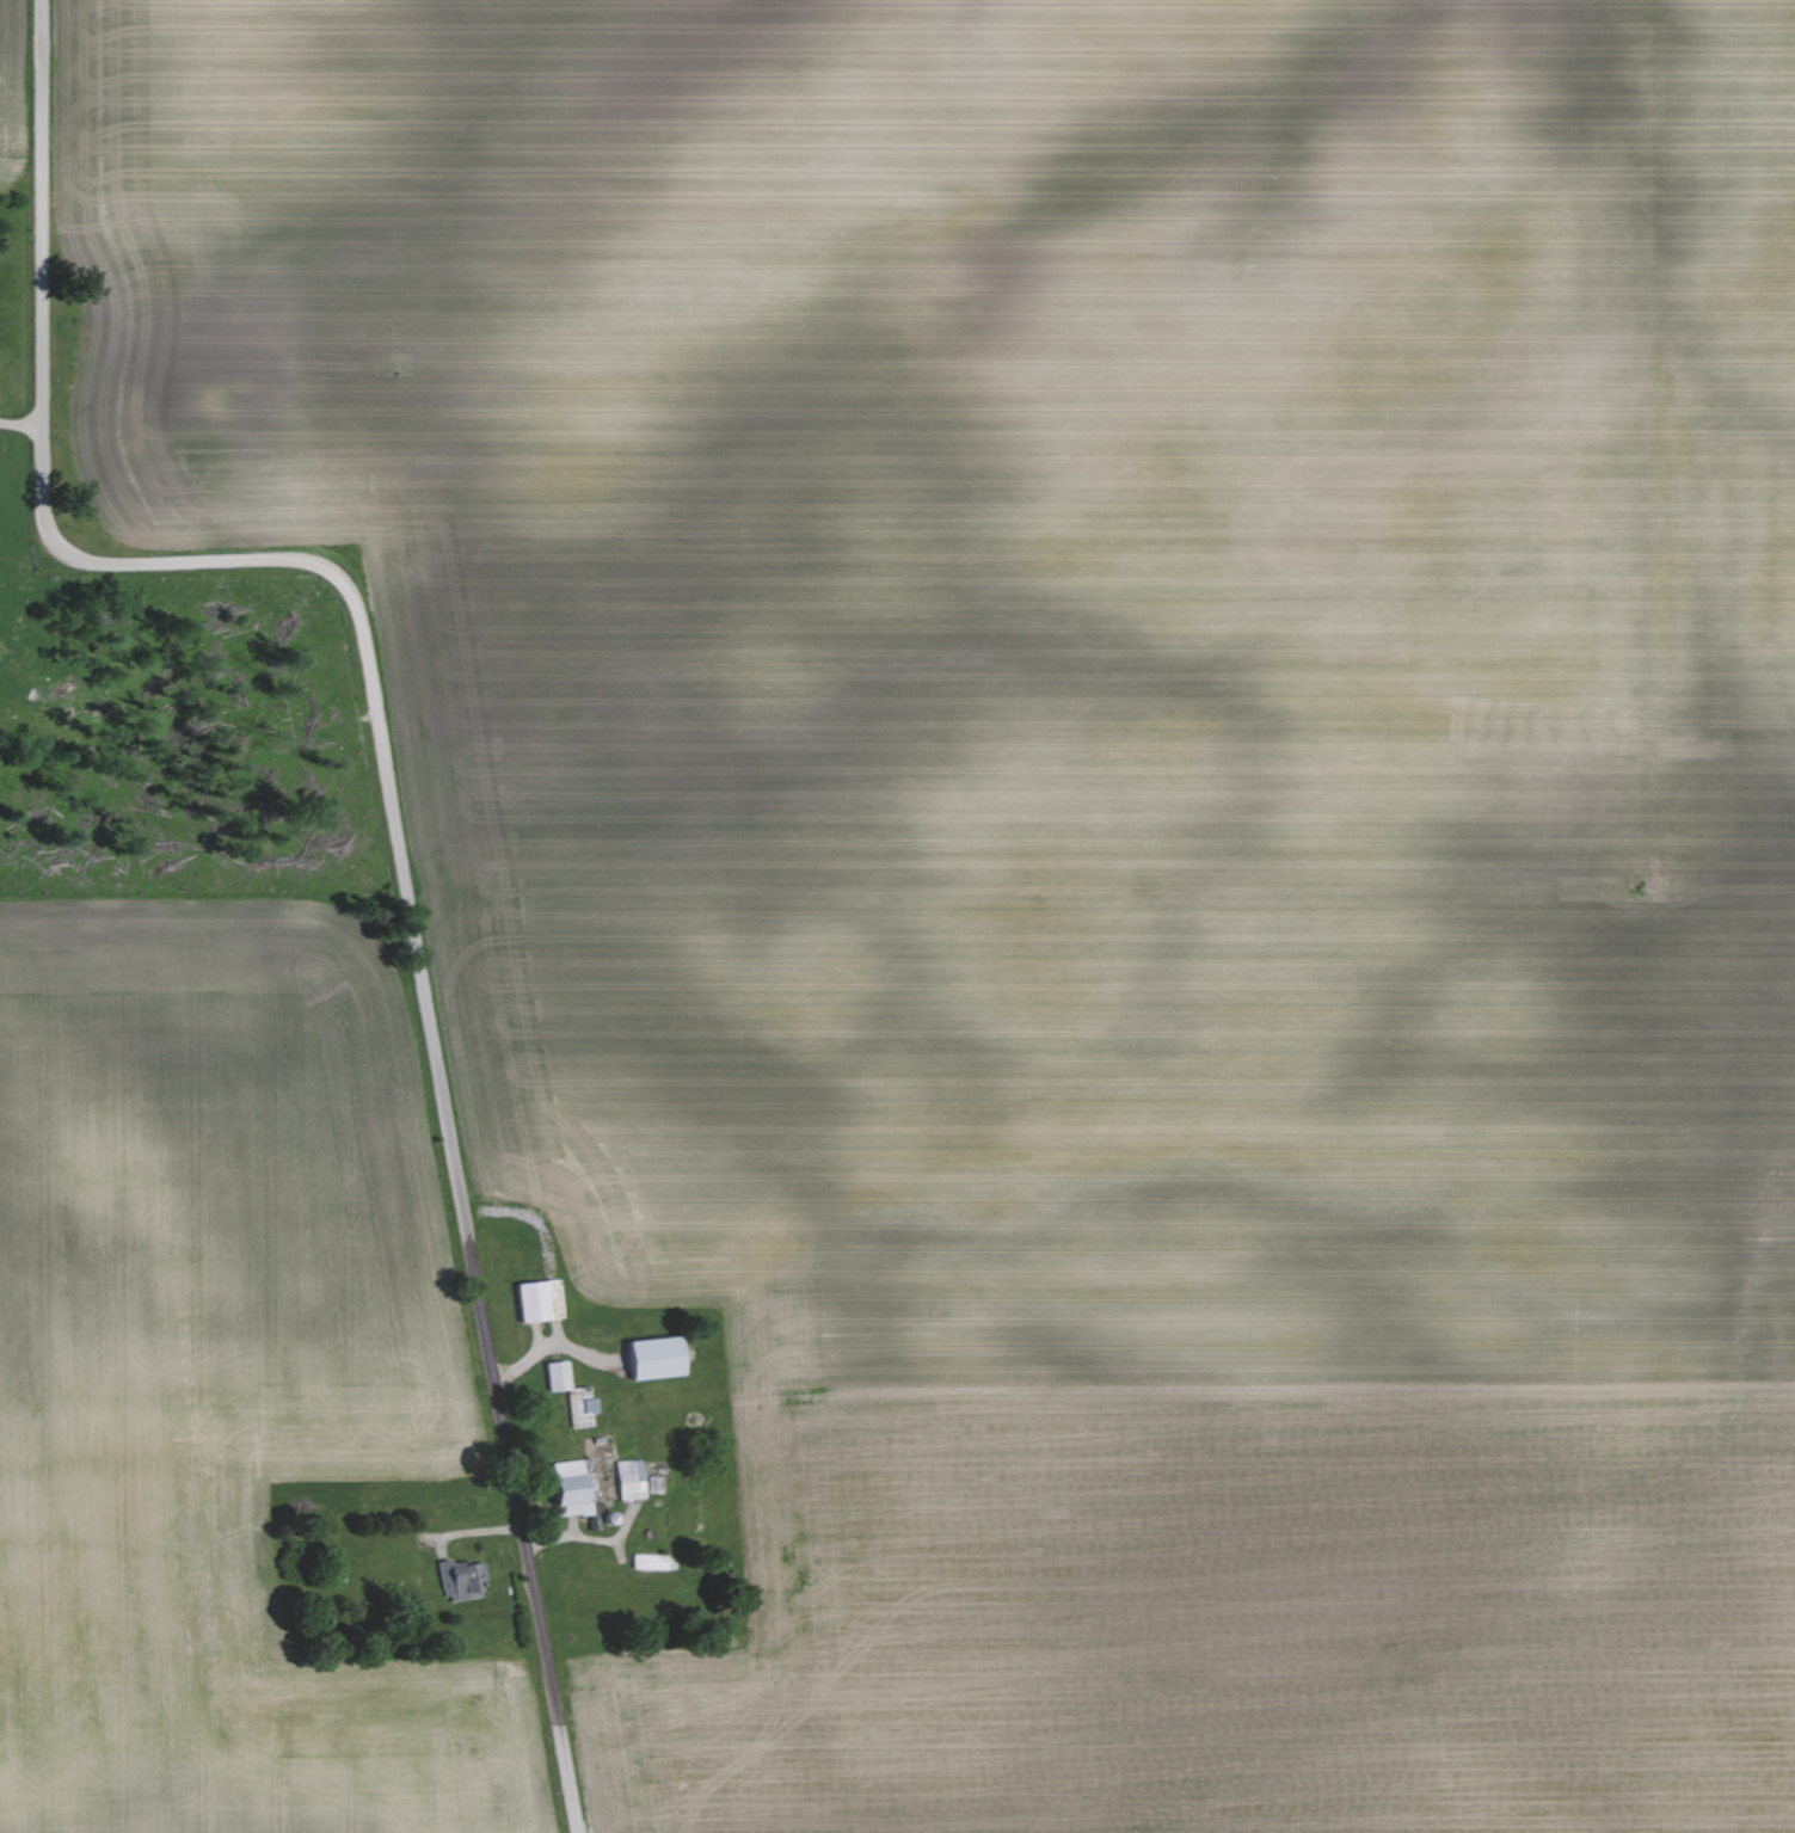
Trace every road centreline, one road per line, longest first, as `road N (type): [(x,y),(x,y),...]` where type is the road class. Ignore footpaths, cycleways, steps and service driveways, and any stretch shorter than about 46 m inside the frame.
road 1 (residential): [(574,1832),(354,598),(319,562),(287,556),(79,566),(54,555),(38,527),(41,0)]

